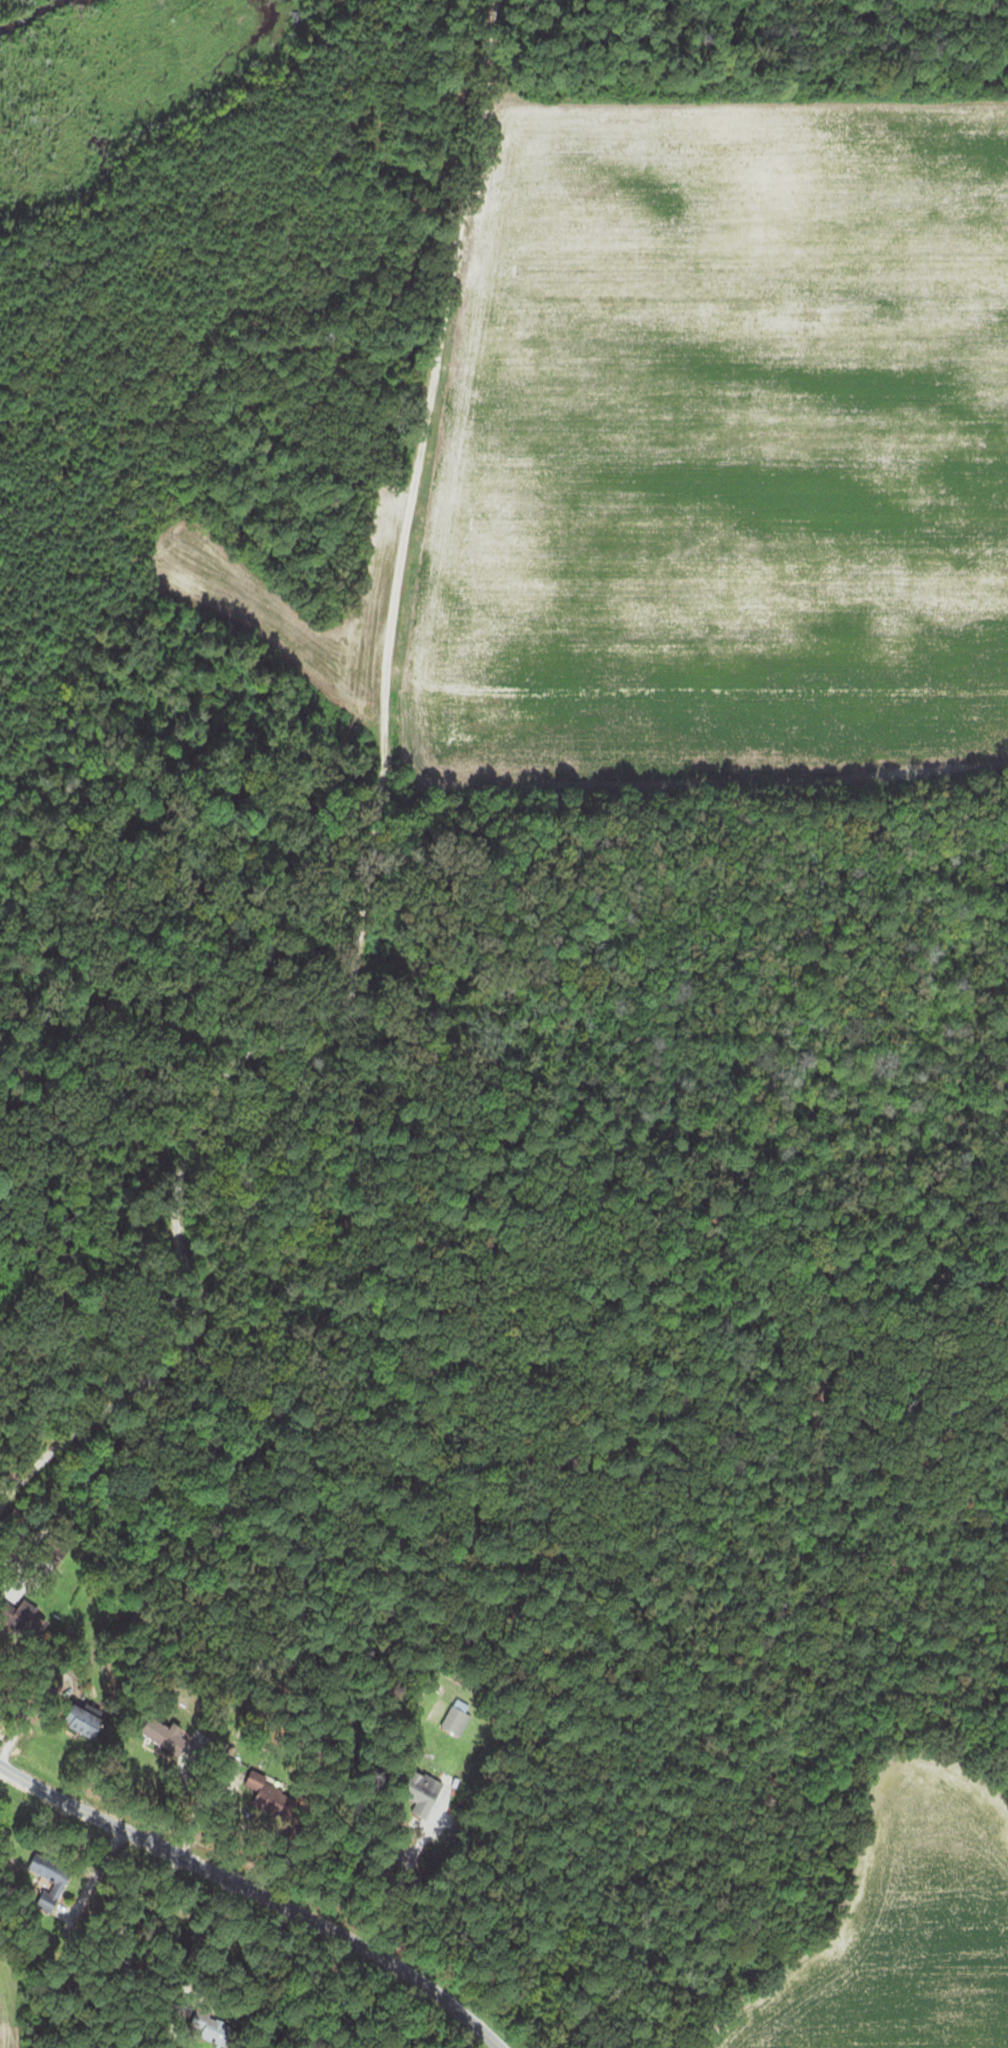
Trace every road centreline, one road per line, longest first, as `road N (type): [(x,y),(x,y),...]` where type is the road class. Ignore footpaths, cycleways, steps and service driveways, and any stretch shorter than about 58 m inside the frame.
road 1 (residential): [(0,1762),(434,1986),(491,2047)]

